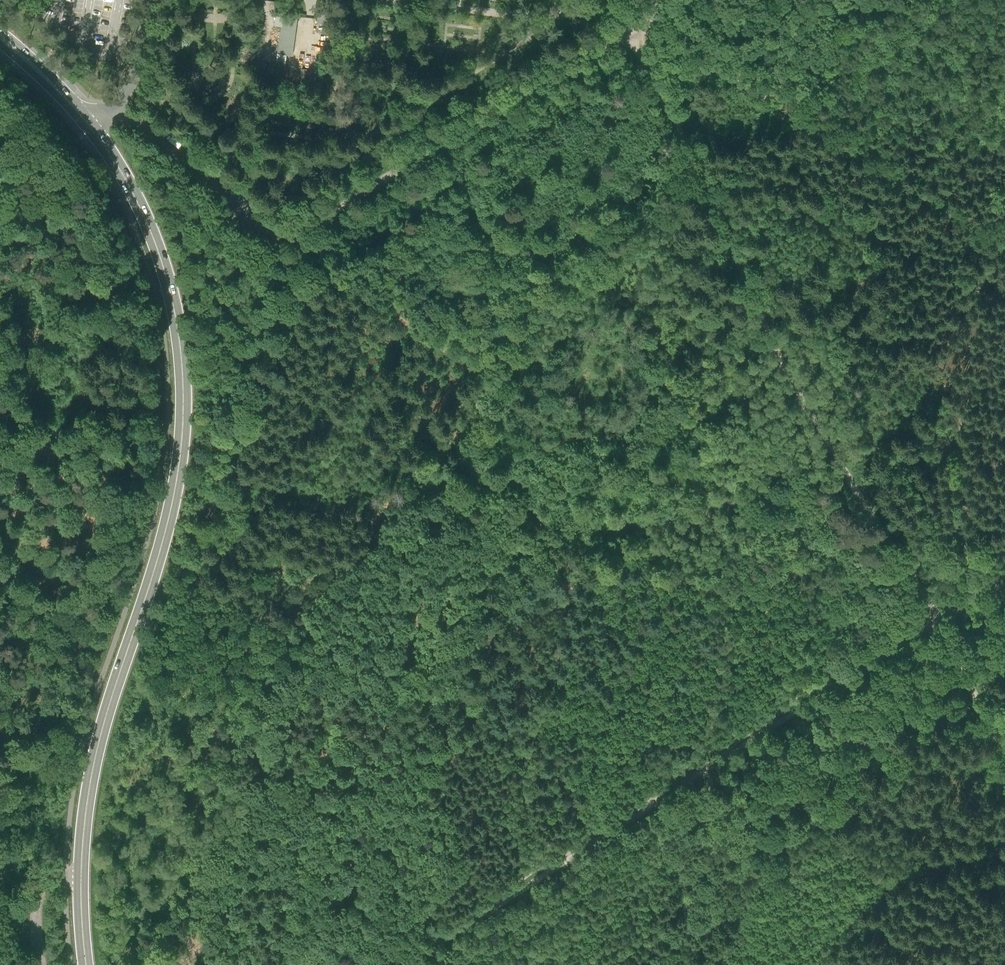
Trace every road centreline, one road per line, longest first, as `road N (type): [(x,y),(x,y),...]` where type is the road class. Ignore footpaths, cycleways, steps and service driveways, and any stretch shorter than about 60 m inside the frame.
road 1 (primary): [(0,38),(72,106),(124,177),(157,249),(182,366),(171,505),(91,779),(82,876),(86,964)]
road 2 (track): [(917,587),(537,421),(283,231)]
road 3 (track): [(936,619),(405,964)]
road 4 (track): [(917,587),(812,417),(633,31)]
road 5 (track): [(1004,243),(660,36),(633,31)]
road 6 (track): [(1004,752),(936,619)]

